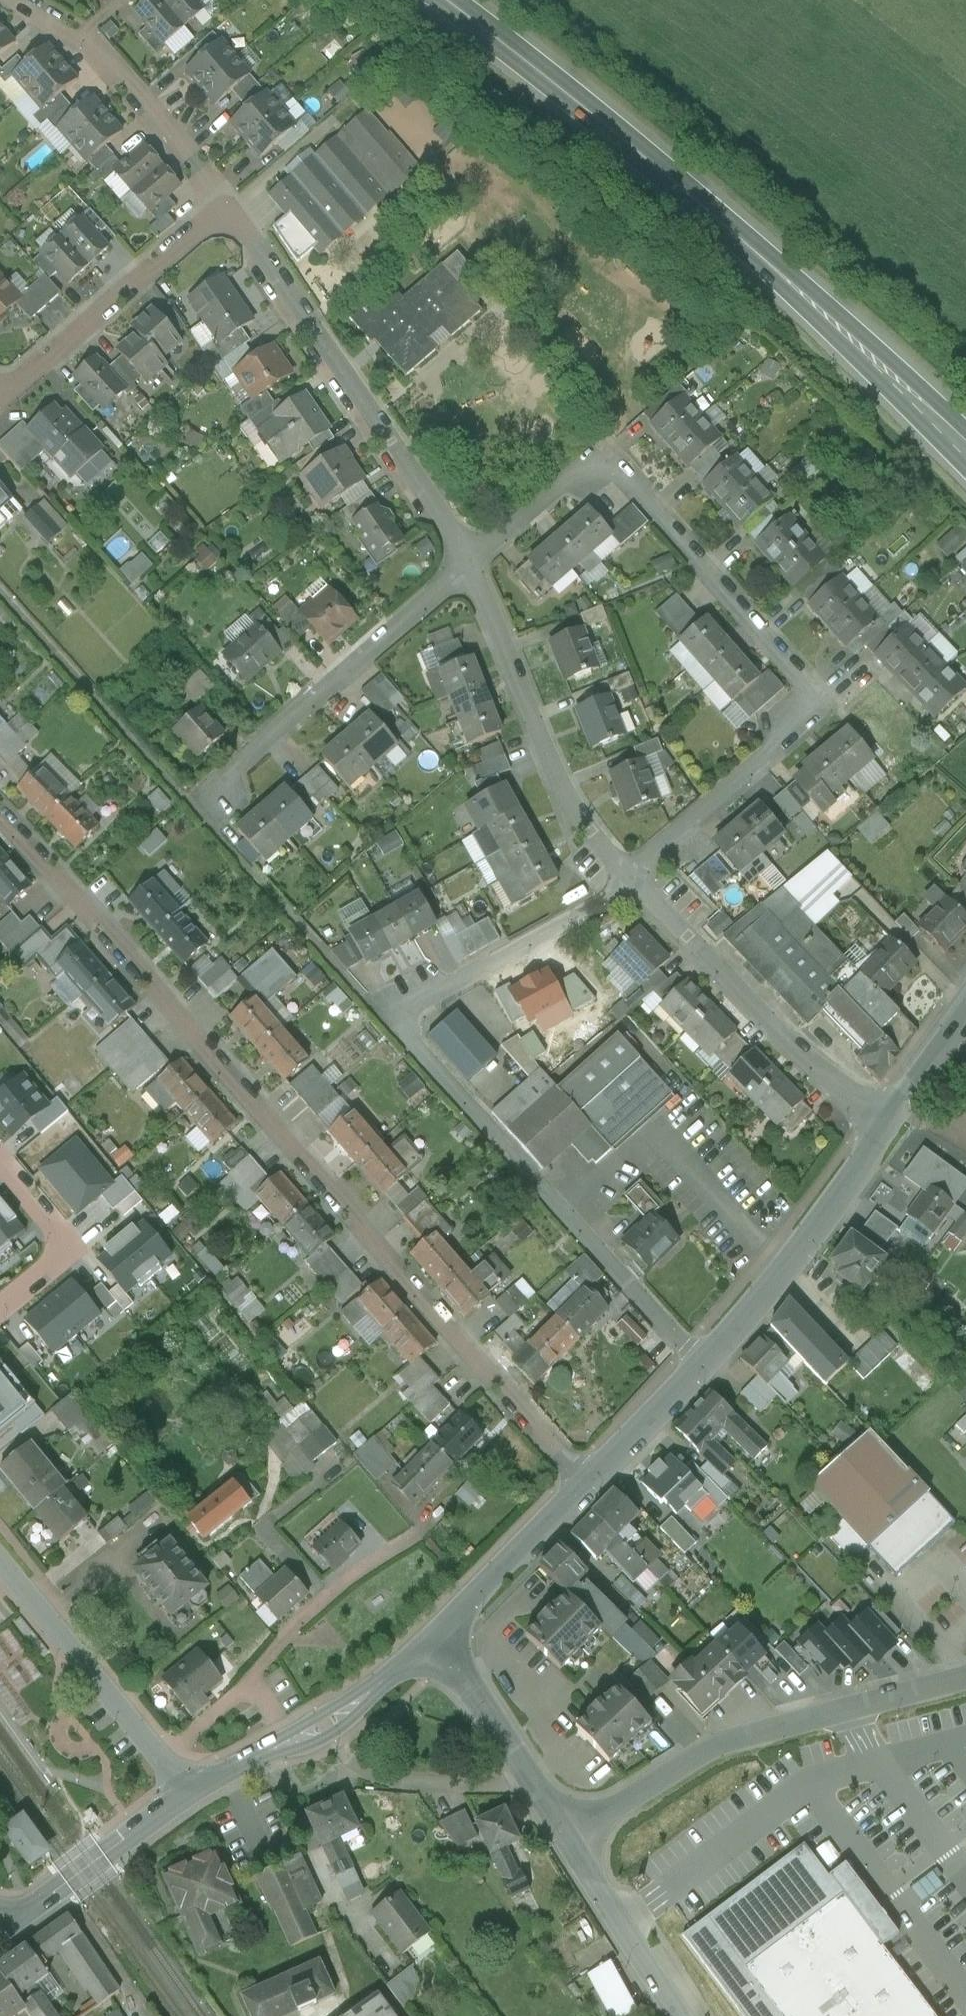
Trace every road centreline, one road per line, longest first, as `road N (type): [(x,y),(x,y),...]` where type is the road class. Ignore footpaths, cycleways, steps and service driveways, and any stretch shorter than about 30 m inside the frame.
road 1 (residential): [(589,1483),(0,819)]
road 2 (residential): [(631,879),(828,700),(603,447),(467,564)]
road 3 (residential): [(702,1366),(388,1025),(598,907),(631,879)]
road 4 (primary): [(456,0),(752,250),(965,450)]
road 5 (residential): [(467,564),(221,200)]
road 6 (residential): [(568,1833),(729,1743),(965,1677)]
road 7 (residential): [(467,564),(188,802)]
road 8 (residential): [(631,879),(589,833),(467,564)]
road 9 (residential): [(883,1131),(769,1030),(631,879)]
road 10 (residential): [(0,1564),(190,1795)]
road 11 (tertiary): [(883,1131),(783,1272),(702,1366)]
road 12 (residential): [(221,200),(5,399)]
road 13 (tertiary): [(434,1637),(326,1724),(190,1795)]
road 14 (residential): [(26,0),(79,31),(221,200)]
road 15 (unclassified): [(434,1637),(568,1833)]
road 16 (tertiary): [(190,1795),(8,1925)]
road 17 (tertiary): [(589,1483),(434,1637)]
road 18 (unclassified): [(568,1833),(678,2015)]
road 19 (residential): [(0,1311),(67,1252),(0,1162)]
road 20 (tertiary): [(702,1366),(589,1483)]

